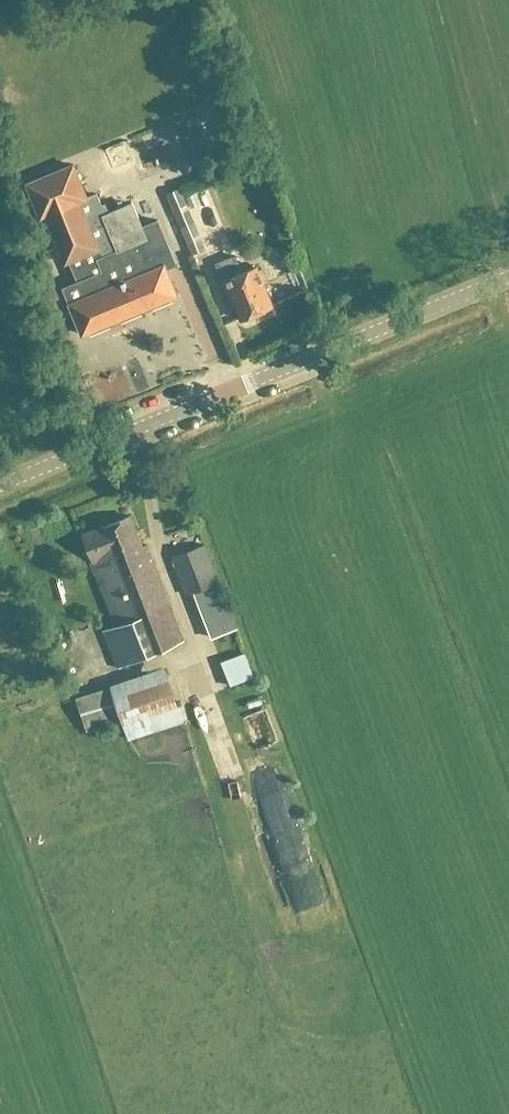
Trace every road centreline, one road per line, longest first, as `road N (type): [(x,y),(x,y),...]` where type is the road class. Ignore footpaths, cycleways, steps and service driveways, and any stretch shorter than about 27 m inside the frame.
road 1 (unclassified): [(0,485),(508,278)]

